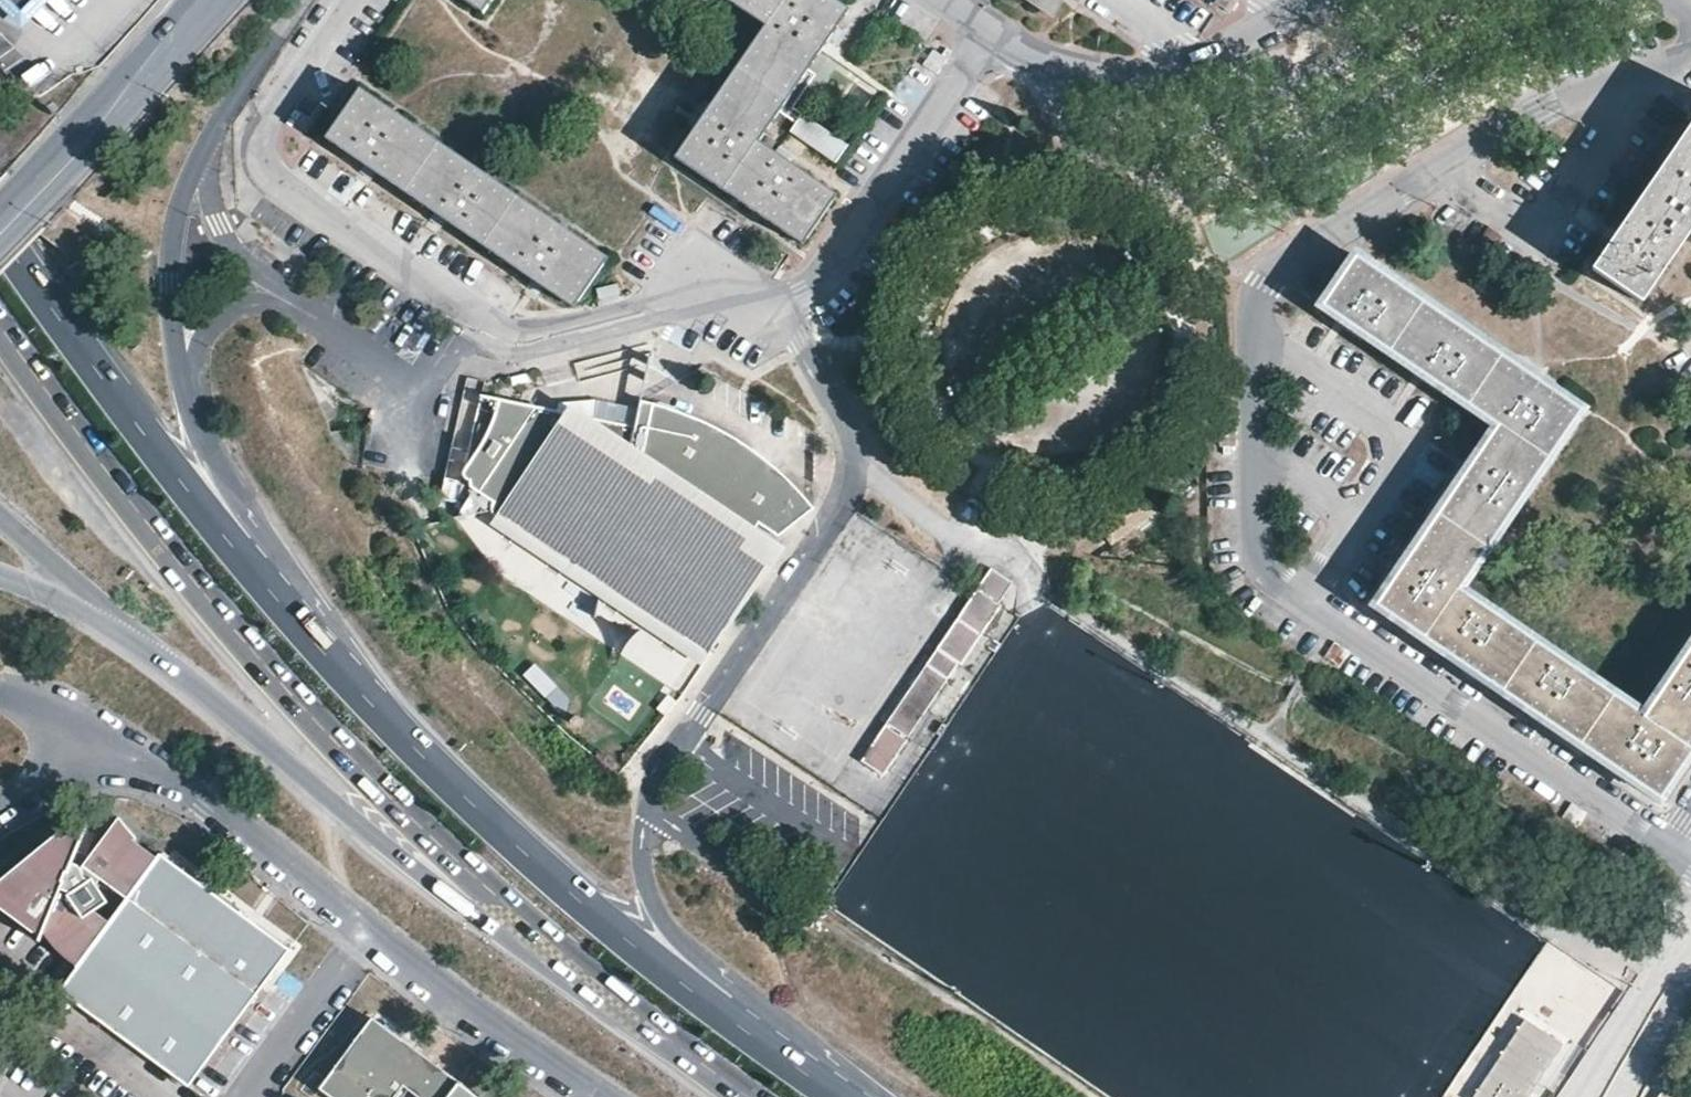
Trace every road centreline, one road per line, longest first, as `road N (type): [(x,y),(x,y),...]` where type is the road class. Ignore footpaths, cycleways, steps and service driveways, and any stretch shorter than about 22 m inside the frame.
road 1 (residential): [(1690,861),(1274,574),(1264,554),(1258,302),(1276,269),(1445,170)]
road 2 (residential): [(821,1084),(824,1052),(672,930),(644,867),(656,781),(858,476),(862,455),(853,433),(779,306)]
road 3 (primary): [(399,730),(203,437),(173,331),(171,284),(190,181),(305,0)]
road 4 (primary): [(0,326),(232,631),(533,928)]
road 5 (residential): [(352,0),(285,96),(265,140),(279,184),(508,330),(643,303),(663,306),(718,287),(760,310),(779,306)]
road 6 (primary): [(399,730),(228,548),(0,234)]
road 7 (primary): [(821,1084),(567,886),(399,730)]
road 8 (primary): [(140,646),(228,705),(466,907),(533,928)]
road 9 (residential): [(779,306),(824,279),(991,36)]
road 10 (residential): [(991,36),(1043,62),(1135,73),(1201,56),(1306,0)]
road 11 (residential): [(93,749),(142,759),(209,801),(369,935)]
road 12 (tertiary): [(217,0),(0,234)]
road 13 (residential): [(1631,81),(1547,229),(1529,229),(1445,170)]
road 14 (residential): [(369,935),(594,1096)]
road 15 (primary): [(533,928),(748,1096)]
road 16 (residential): [(1445,170),(1545,109),(1631,81)]
road 17 (residential): [(255,1096),(369,935)]
road 18 (primary): [(0,513),(140,646)]
road 19 (residential): [(1690,956),(1606,1096)]
road 20 (primary): [(0,578),(140,646)]

